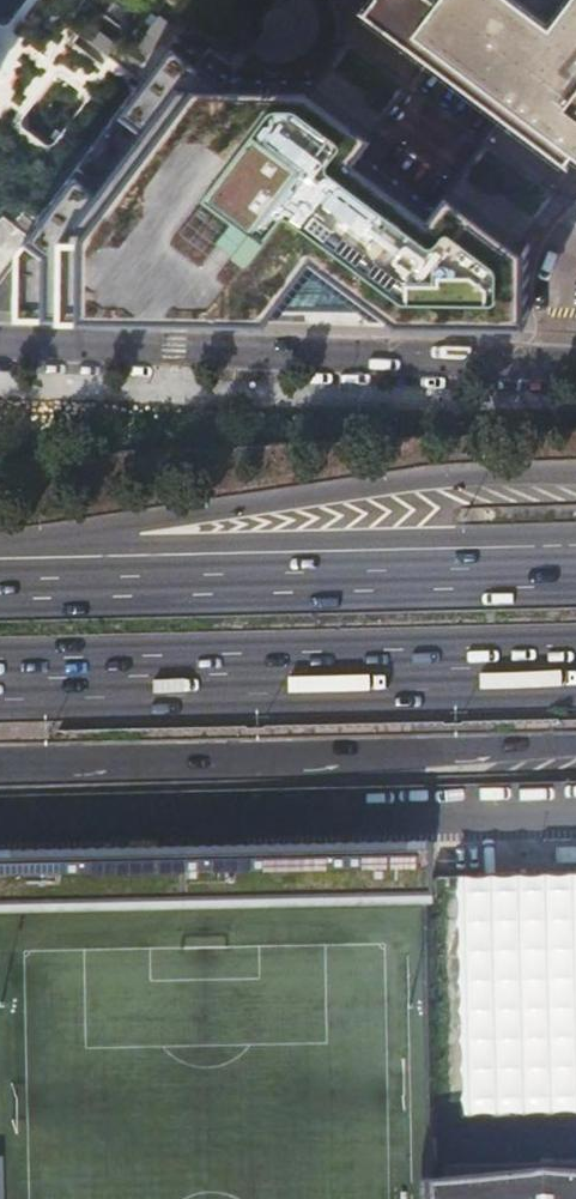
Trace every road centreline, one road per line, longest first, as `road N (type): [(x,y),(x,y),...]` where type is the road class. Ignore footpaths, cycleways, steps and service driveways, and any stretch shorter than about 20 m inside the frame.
road 1 (trunk): [(575,474),(469,476),(0,545)]
road 2 (residential): [(575,365),(0,345)]
road 3 (trunk): [(0,767),(575,755)]
road 4 (trunk): [(0,688),(575,678)]
road 5 (trunk): [(575,567),(0,569)]

